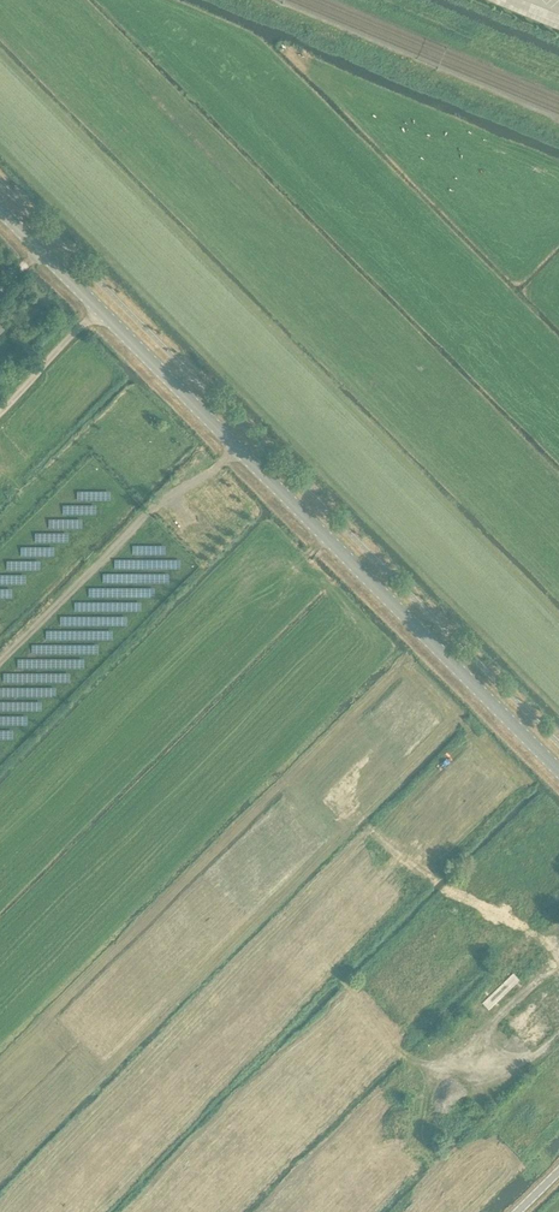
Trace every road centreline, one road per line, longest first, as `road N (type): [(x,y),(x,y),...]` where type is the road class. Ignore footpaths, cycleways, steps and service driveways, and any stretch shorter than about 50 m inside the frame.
road 1 (tertiary): [(0,210),(558,770)]

